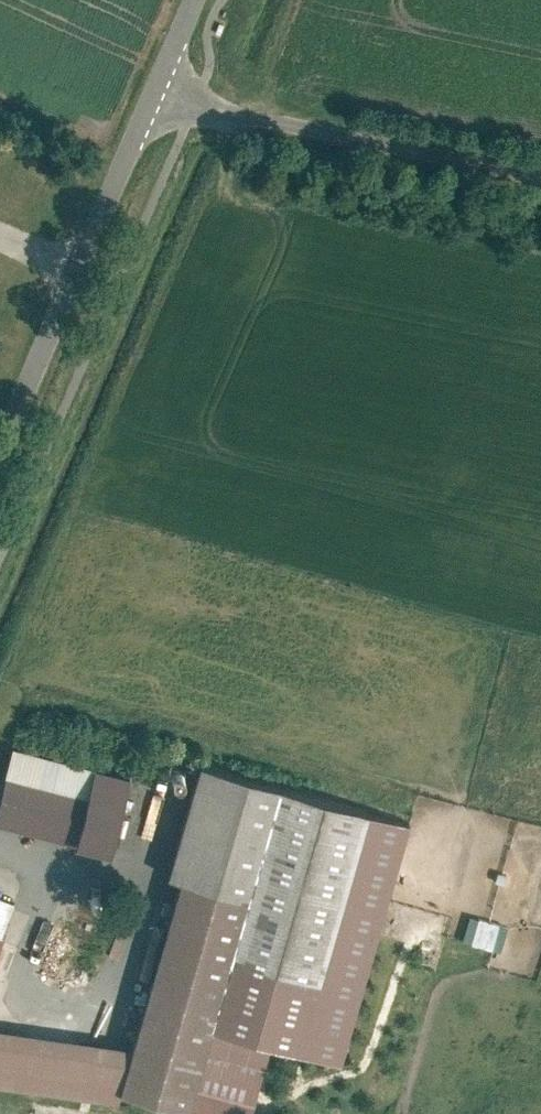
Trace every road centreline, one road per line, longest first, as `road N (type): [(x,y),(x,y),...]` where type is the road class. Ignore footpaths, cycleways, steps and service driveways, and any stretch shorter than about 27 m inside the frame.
road 1 (unclassified): [(540,170),(157,90)]
road 2 (tertiary): [(157,90),(0,447)]

